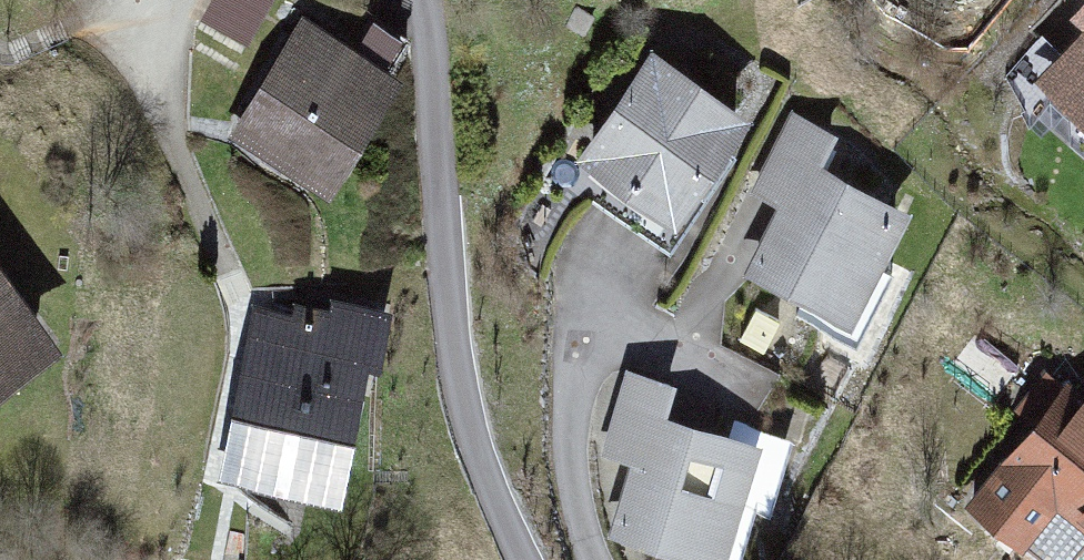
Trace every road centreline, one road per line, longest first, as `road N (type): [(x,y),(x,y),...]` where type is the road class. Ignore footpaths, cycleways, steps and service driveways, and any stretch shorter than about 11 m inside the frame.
road 1 (residential): [(518,559),(454,376),(436,267),(416,0)]
road 2 (residential): [(169,0),(146,34),(163,124)]

